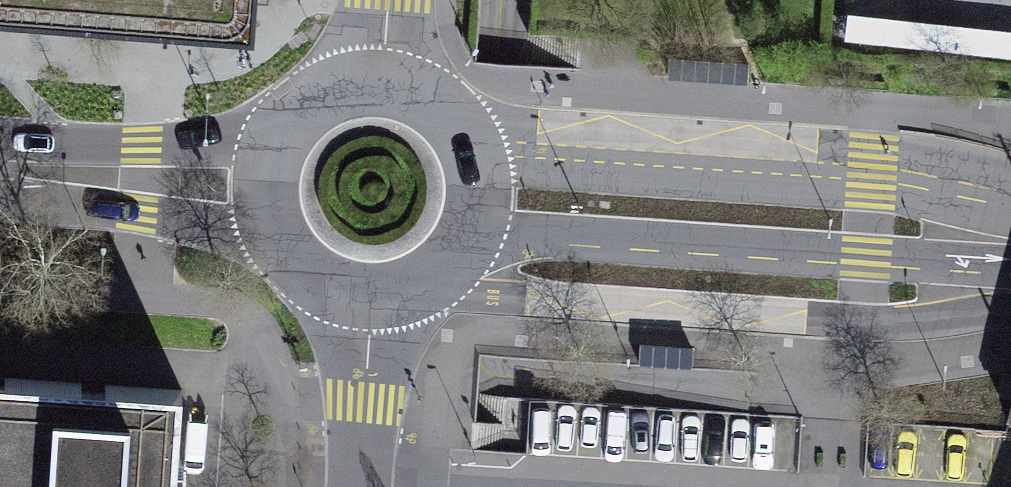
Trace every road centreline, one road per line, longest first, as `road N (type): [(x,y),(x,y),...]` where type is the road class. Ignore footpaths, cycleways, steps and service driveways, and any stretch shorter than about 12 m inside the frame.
road 1 (tertiary): [(1010,232),(876,172),(457,147)]
road 2 (tertiary): [(461,233),(870,261),(1010,251)]
road 3 (tertiary): [(274,180),(0,164)]
road 4 (residential): [(584,486),(360,474)]
road 5 (tertiary): [(274,180),(282,238),(299,262),(350,290),(379,292)]
road 6 (tertiary): [(391,99),(359,97),(302,124),(274,180)]

